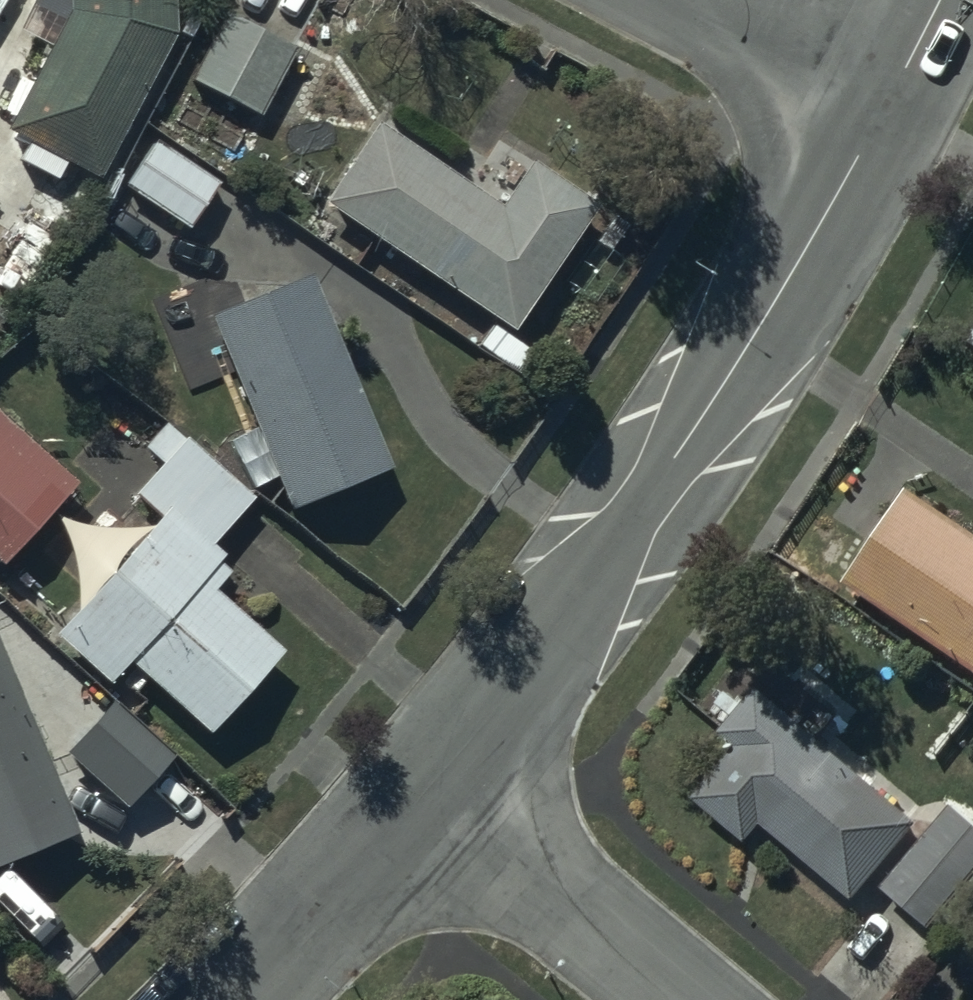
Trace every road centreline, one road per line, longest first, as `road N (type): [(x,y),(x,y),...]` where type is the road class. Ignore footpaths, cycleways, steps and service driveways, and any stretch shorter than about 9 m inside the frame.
road 1 (tertiary): [(435,802),(528,695),(702,418),(878,108)]
road 2 (residential): [(435,802),(668,999)]
road 3 (tertiary): [(243,999),(435,802)]
road 4 (residential): [(696,0),(878,108)]
road 5 (tertiary): [(878,108),(936,0)]

